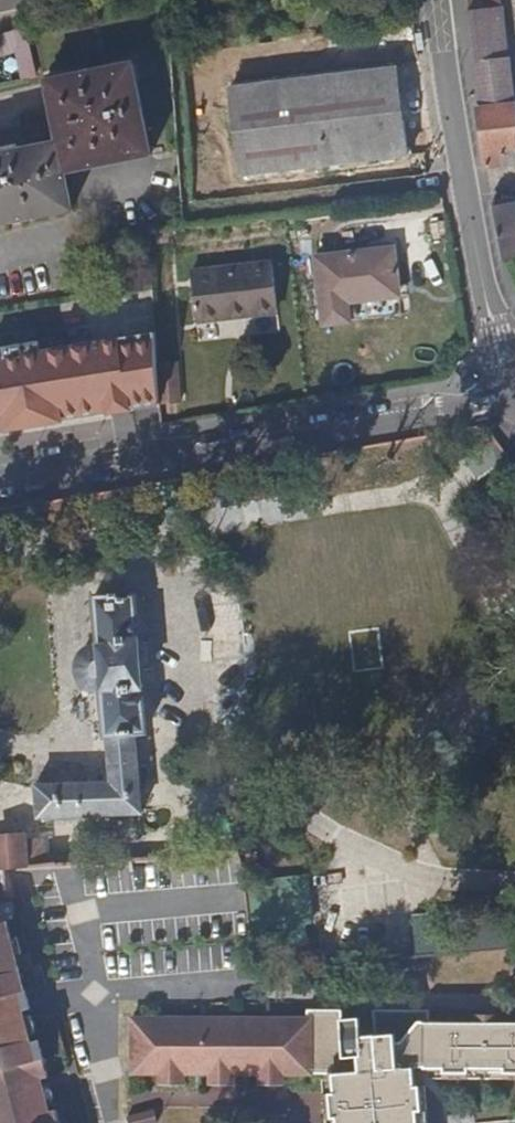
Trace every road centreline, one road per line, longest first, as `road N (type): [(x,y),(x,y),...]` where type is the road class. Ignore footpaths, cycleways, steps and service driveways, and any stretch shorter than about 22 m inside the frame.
road 1 (residential): [(514,403),(0,480)]
road 2 (residential): [(514,367),(491,329),(436,0)]

